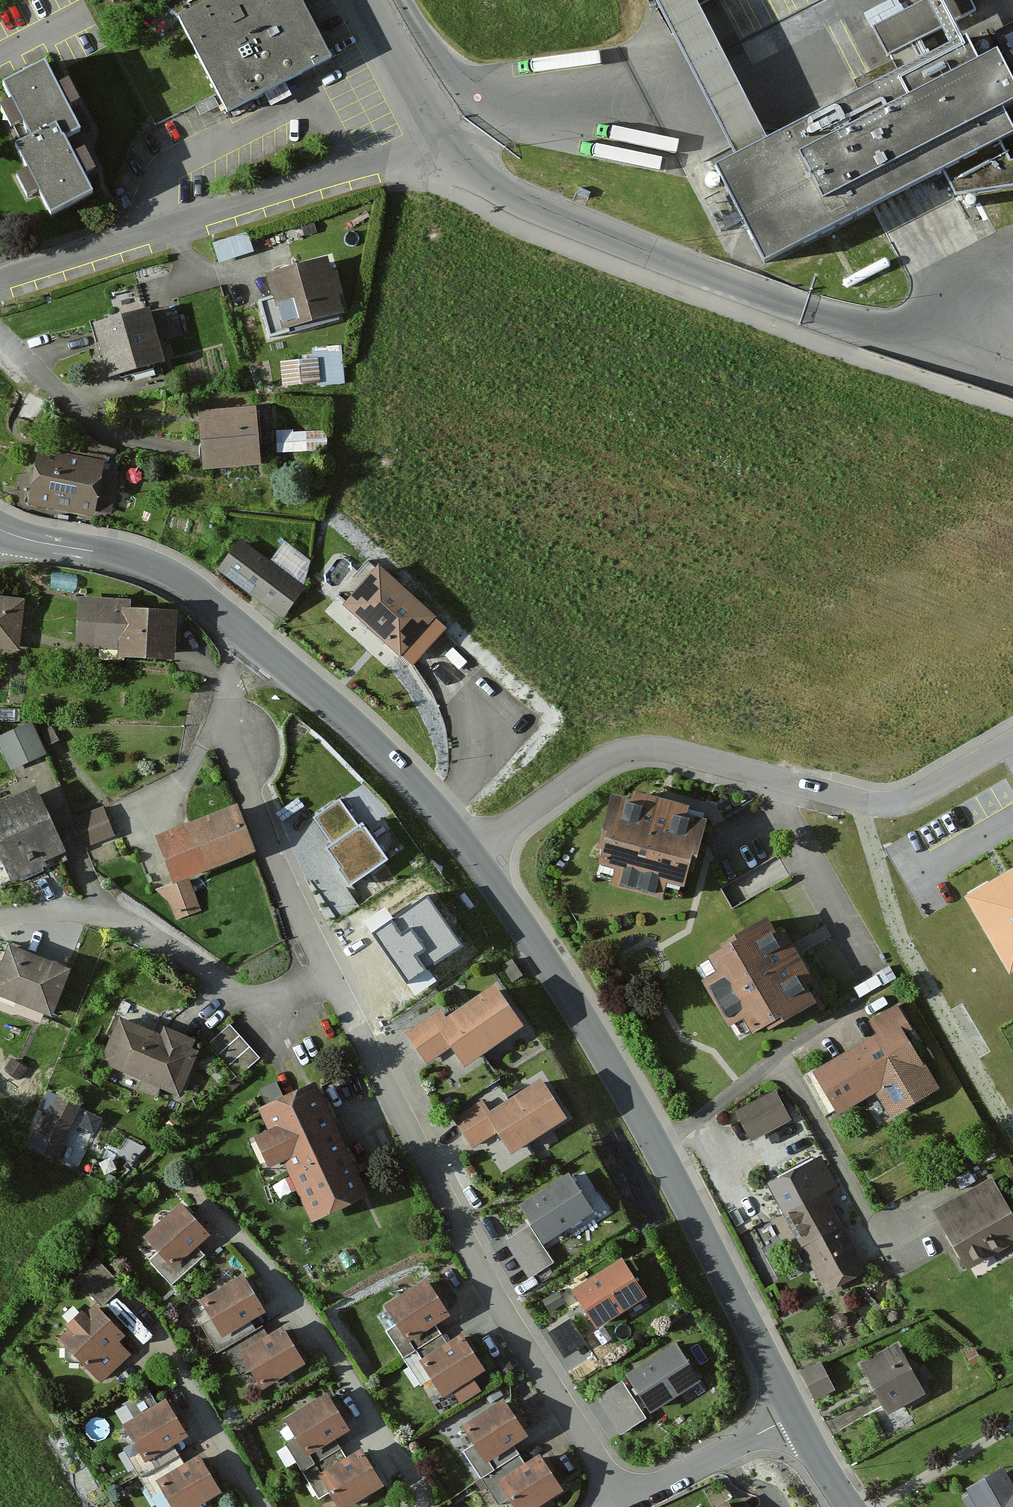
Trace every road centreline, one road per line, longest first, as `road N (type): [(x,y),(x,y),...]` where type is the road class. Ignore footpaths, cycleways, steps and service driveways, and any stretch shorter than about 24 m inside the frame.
road 1 (tertiary): [(472,854),(579,1015),(800,1424)]
road 2 (residential): [(617,1506),(325,970)]
road 3 (residential): [(472,854),(598,760),(628,749),(658,748),(868,805),(906,801),(1012,741)]
road 4 (residential): [(424,1506),(415,1476),(297,1302),(210,1210)]
road 5 (residential): [(325,970),(220,727),(238,670),(260,644)]
road 6 (residential): [(325,970),(274,992),(228,995),(122,925),(54,913),(0,917)]
road 7 (tertiary): [(260,644),(325,699),(472,854)]
road 8 (tertiary): [(0,531),(176,581),(260,644)]
road 9 (residential): [(263,1506),(134,1311)]
road 10 (residential): [(800,1424),(620,1506)]

